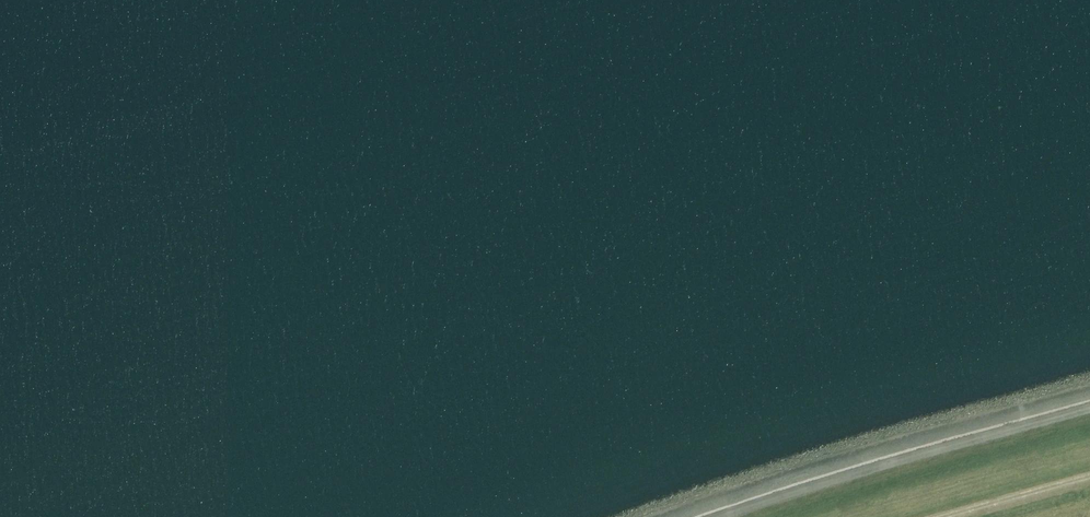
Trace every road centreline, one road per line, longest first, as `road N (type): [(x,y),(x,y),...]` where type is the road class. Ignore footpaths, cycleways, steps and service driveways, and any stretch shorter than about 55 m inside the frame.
road 1 (track): [(948,516),(1089,476)]

